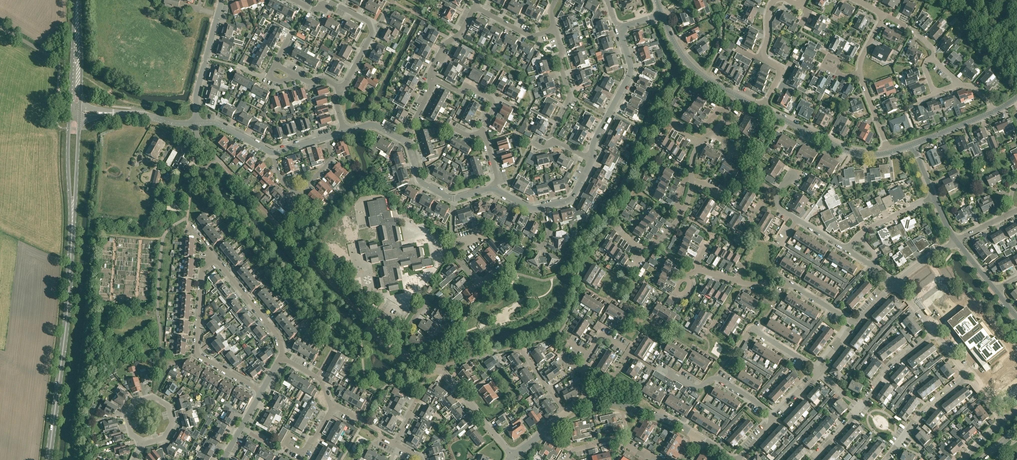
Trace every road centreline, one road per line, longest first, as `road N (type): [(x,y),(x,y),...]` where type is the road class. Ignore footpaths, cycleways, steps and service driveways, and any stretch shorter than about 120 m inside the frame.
road 1 (secondary): [(47,459),(73,232)]
road 2 (residential): [(811,459),(932,327)]
road 3 (residential): [(885,459),(925,407),(967,374),(932,327)]
road 4 (residential): [(262,391),(197,354),(204,274),(218,260)]
road 5 (residential): [(590,158),(630,75),(618,30)]
road 6 (residential): [(888,154),(847,151),(762,110)]
road 7 (residential): [(775,420),(723,381),(697,388),(660,368)]
road 8 (residential): [(854,323),(779,278),(736,281)]
road 9 (residential): [(222,0),(197,123)]
road 10 (residential): [(503,264),(479,284),(454,254),(454,200)]
road 11 (residential): [(552,145),(570,99),(556,29)]
road 12 (residential): [(274,152),(280,177),(300,192),(332,160),(327,137)]

